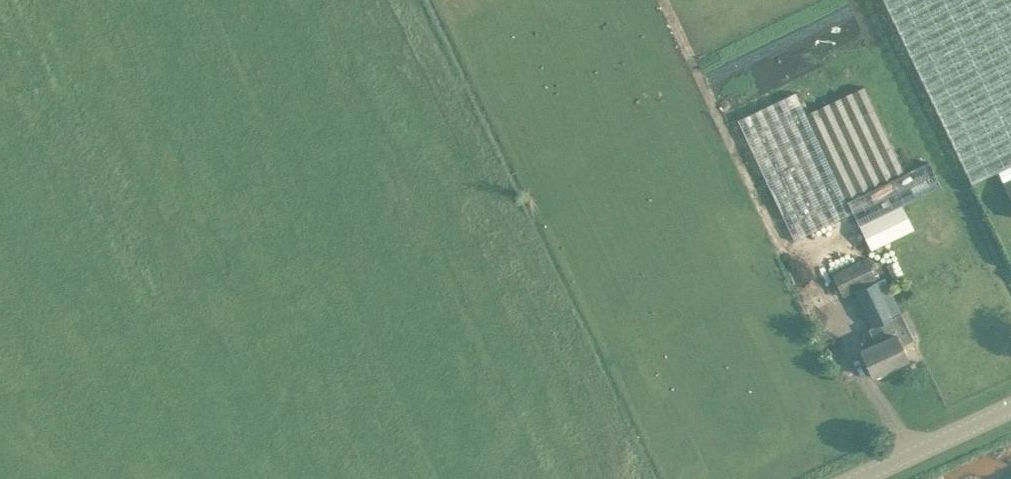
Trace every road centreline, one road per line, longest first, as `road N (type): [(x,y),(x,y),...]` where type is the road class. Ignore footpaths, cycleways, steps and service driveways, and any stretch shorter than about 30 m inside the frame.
road 1 (unclassified): [(833,478),(1010,395)]

